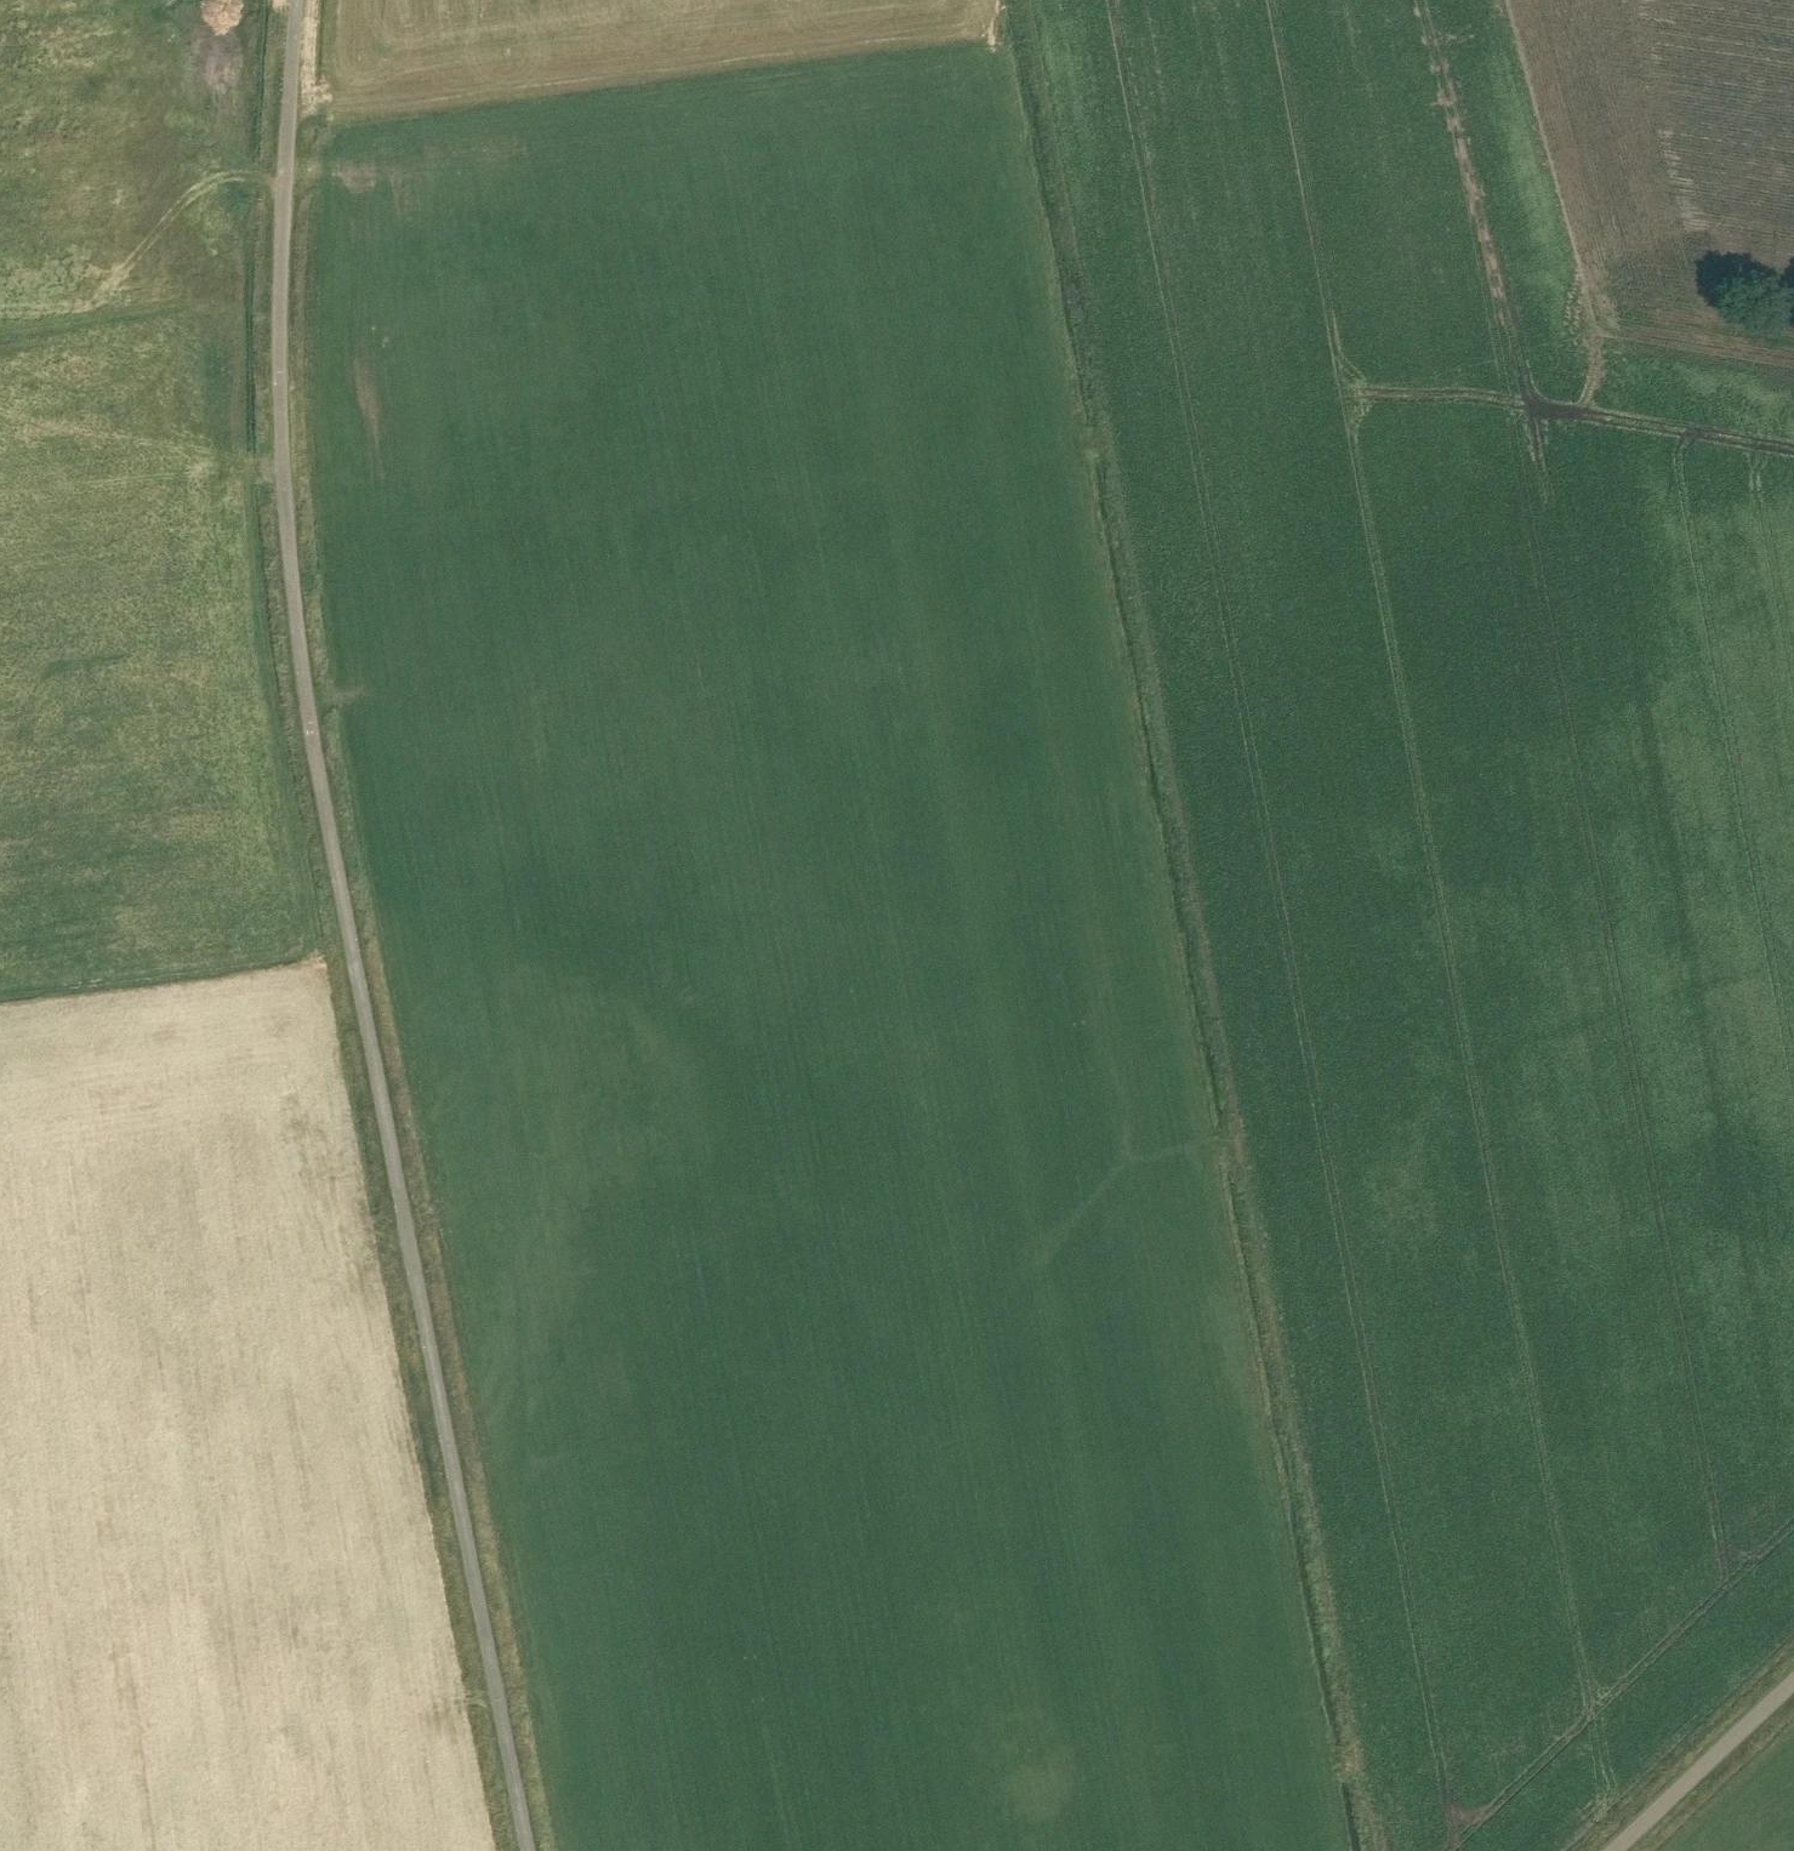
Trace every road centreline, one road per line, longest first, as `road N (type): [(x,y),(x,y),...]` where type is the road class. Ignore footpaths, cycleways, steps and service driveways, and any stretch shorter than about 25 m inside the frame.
road 1 (unclassified): [(527,1850),(310,738),(280,432),(299,0)]
road 2 (unclassified): [(1613,1850),(1793,1683)]

